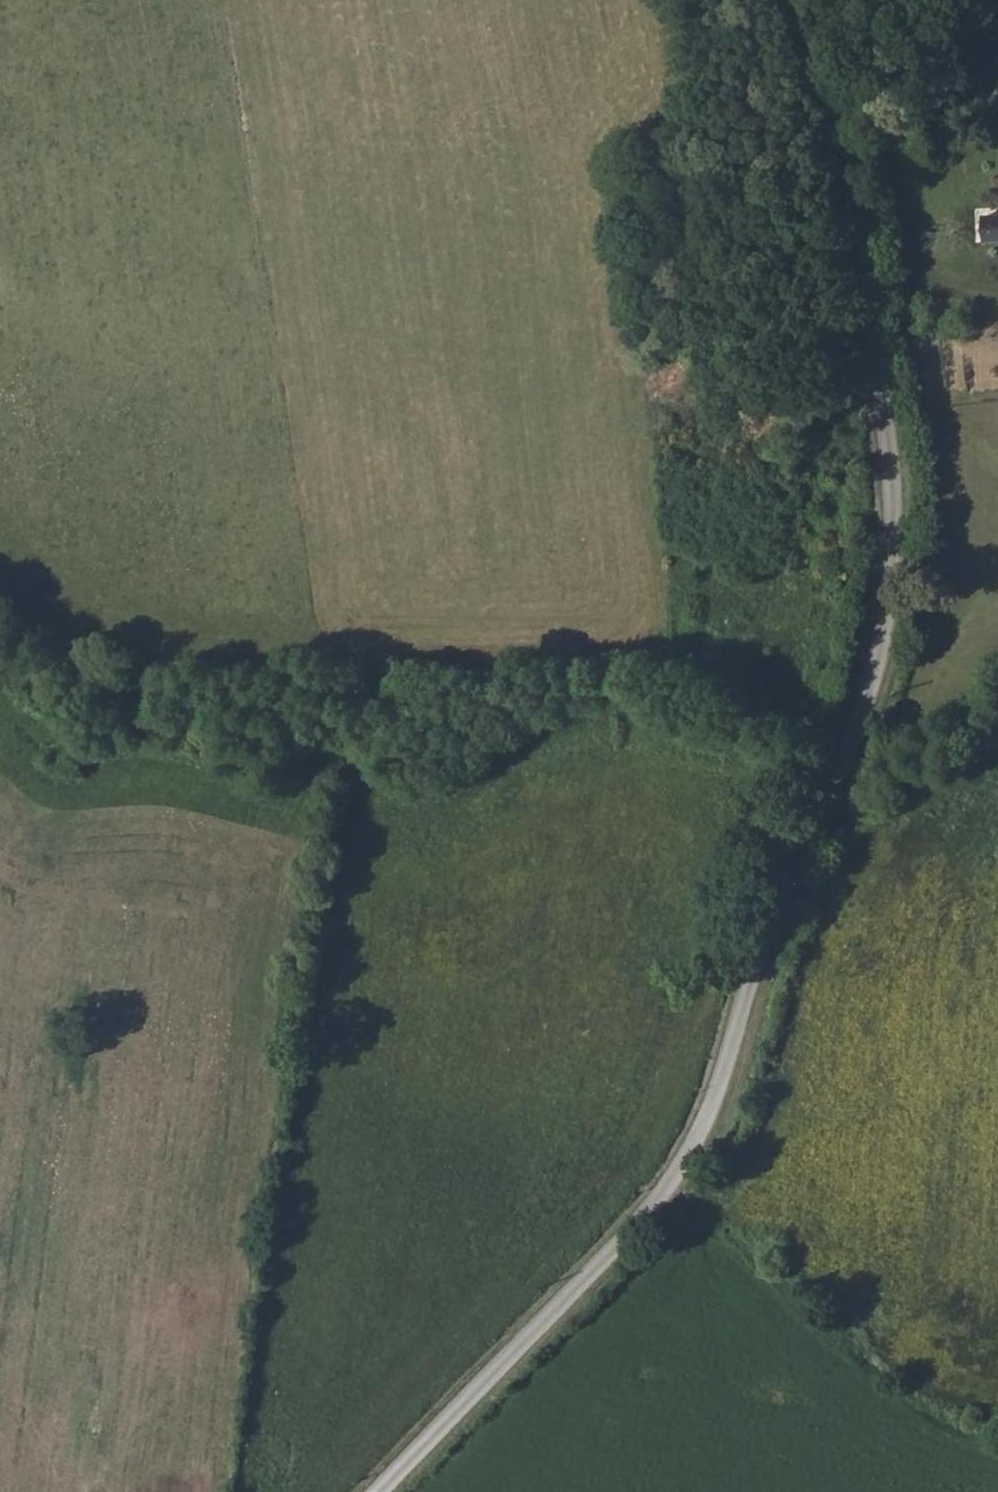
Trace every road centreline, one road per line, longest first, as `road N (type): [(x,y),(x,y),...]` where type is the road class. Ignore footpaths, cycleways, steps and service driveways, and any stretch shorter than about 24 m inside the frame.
road 1 (unclassified): [(801,0),(861,264),(893,503),(875,663),(854,740),(784,869),(702,1126),(594,1265),(378,1491)]

